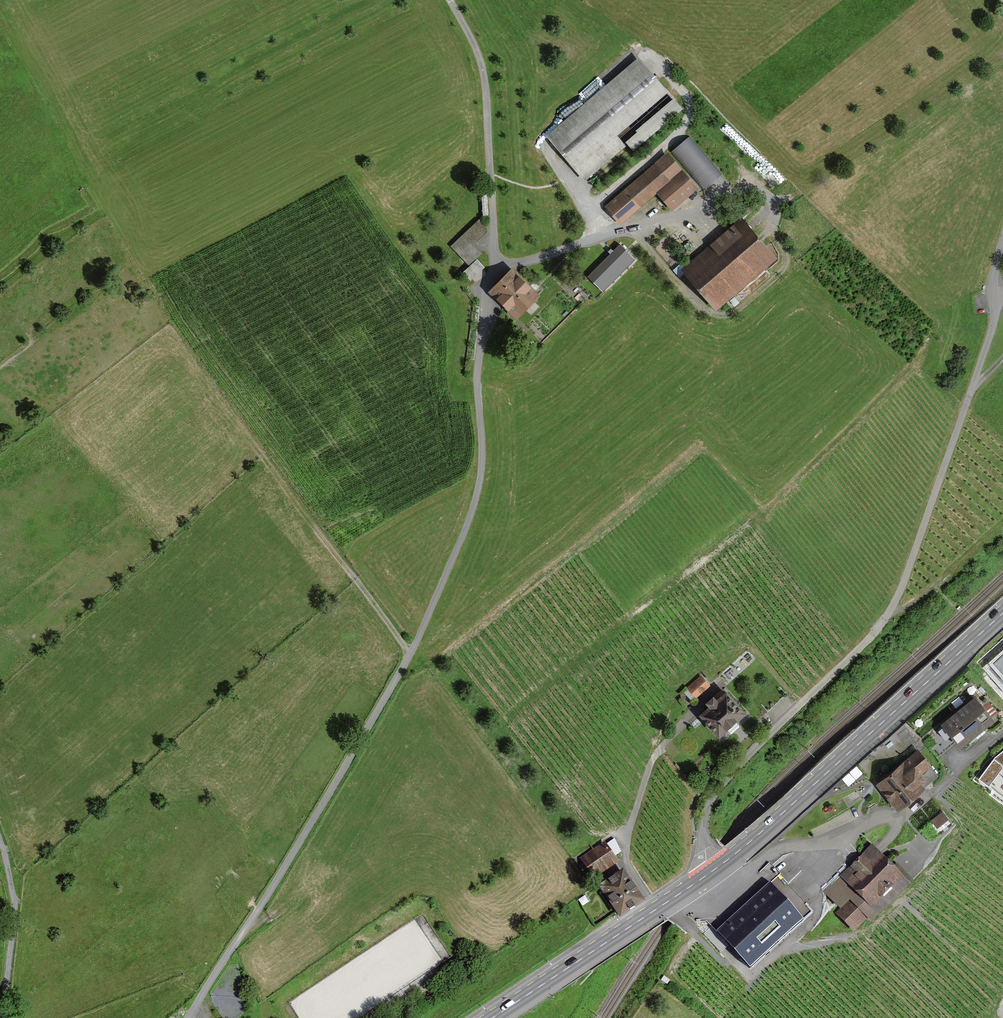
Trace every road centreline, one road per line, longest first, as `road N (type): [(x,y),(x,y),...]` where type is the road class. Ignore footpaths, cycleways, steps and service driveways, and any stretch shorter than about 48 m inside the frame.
road 1 (unclassified): [(190,1017),(395,684),(472,511),(483,465),(481,342),(493,275)]
road 2 (unclassified): [(711,872),(705,845),(712,802),(874,635),(901,592),(996,313)]
road 3 (primary): [(1002,613),(711,872)]
road 4 (residential): [(711,872),(721,888),(780,848),(896,817),(1002,734)]
road 5 (unclassified): [(493,275),(612,233),(707,213),(741,194),(756,191),(776,205)]
road 6 (unclassified): [(493,275),(485,78),(450,0)]
road 7 (primary): [(711,872),(492,1017)]
road 8 (track): [(0,835),(15,909),(3,1017)]
road 9 (track): [(305,513),(409,656)]

